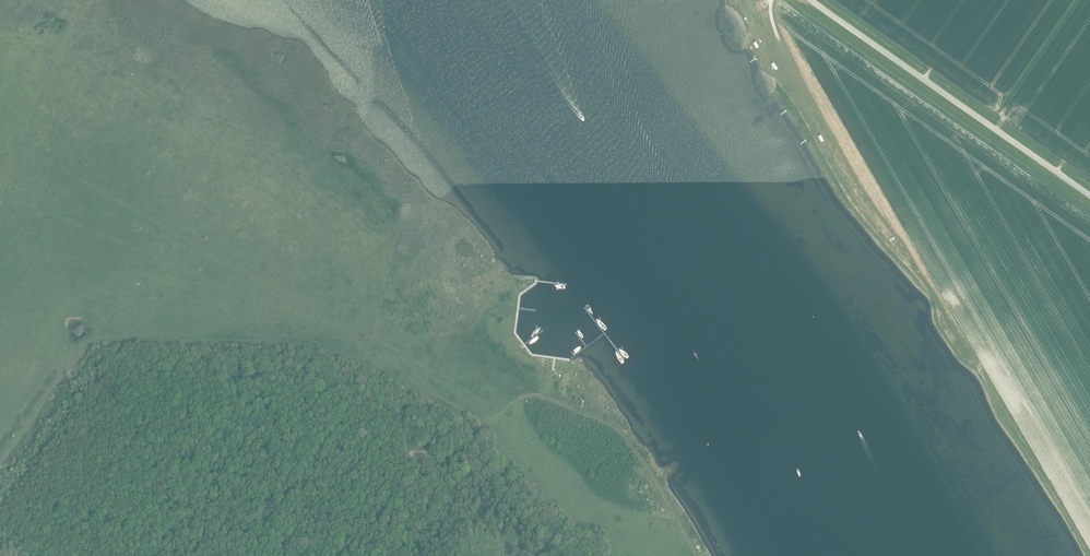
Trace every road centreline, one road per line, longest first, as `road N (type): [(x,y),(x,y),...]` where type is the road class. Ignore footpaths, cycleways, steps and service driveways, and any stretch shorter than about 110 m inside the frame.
road 1 (unclassified): [(1089,194),(814,0)]

